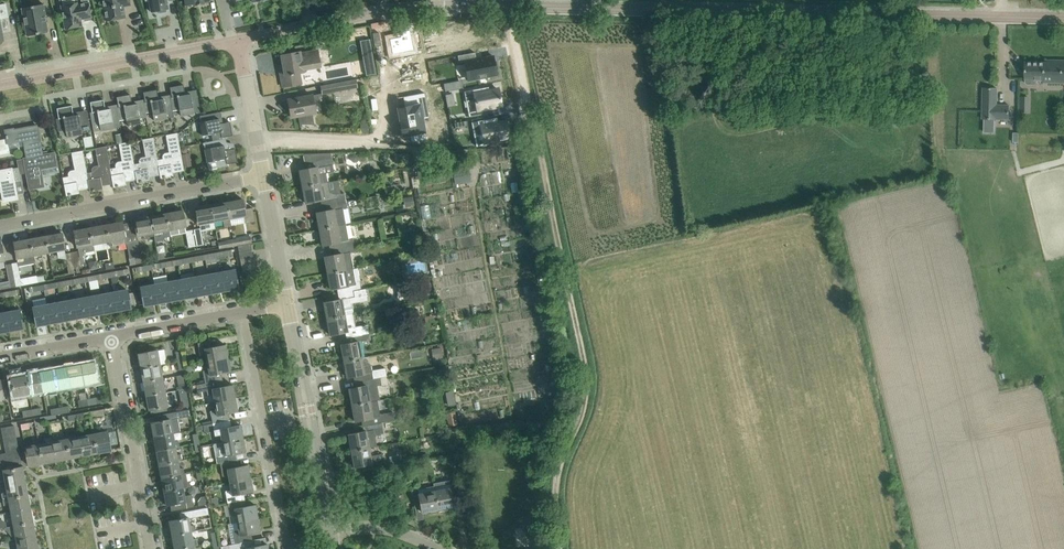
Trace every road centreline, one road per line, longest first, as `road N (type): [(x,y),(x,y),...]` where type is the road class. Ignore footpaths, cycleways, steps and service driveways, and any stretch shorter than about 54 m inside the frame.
road 1 (tertiary): [(238,40),(374,11),(445,6),(1063,18)]
road 2 (track): [(507,7),(587,369),(583,409),(557,486),(560,548)]
road 3 (residential): [(0,225),(263,176)]
road 4 (tertiary): [(0,85),(238,40)]
road 5 (residential): [(286,548),(241,312)]
road 6 (residential): [(329,533),(287,303)]
road 7 (residential): [(150,548),(111,337)]
road 8 (residential): [(257,139),(373,141),(388,123),(384,72)]
road 9 (residential): [(111,337),(241,312)]
road 10 (residential): [(287,303),(263,176)]

